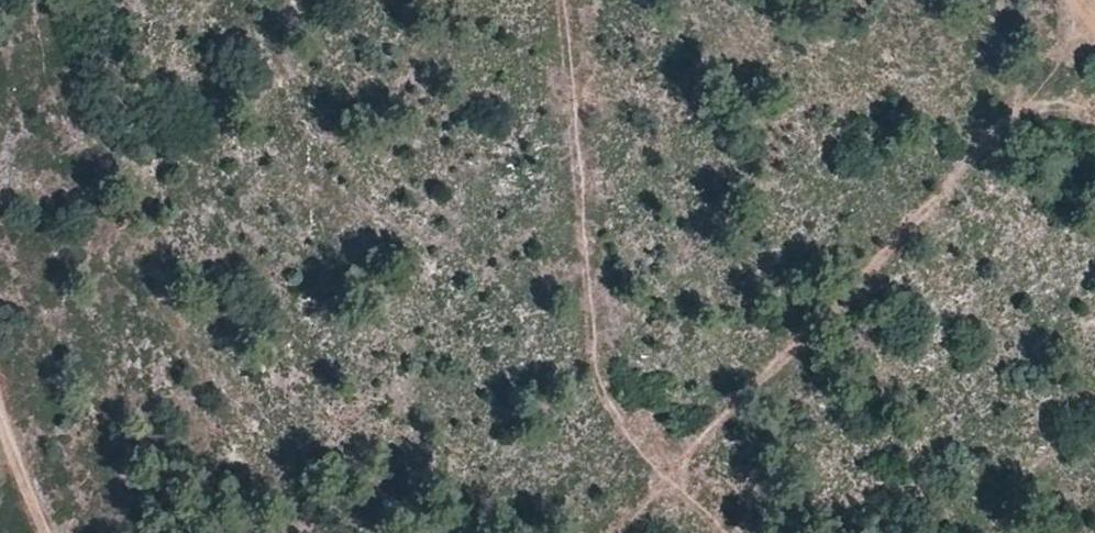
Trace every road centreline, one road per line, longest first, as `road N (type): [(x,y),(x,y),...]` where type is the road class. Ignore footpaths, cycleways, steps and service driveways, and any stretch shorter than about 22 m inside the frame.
road 1 (track): [(1094,113),(1060,109),(1015,119),(615,532)]
road 2 (track): [(717,532),(589,381),(558,0)]

